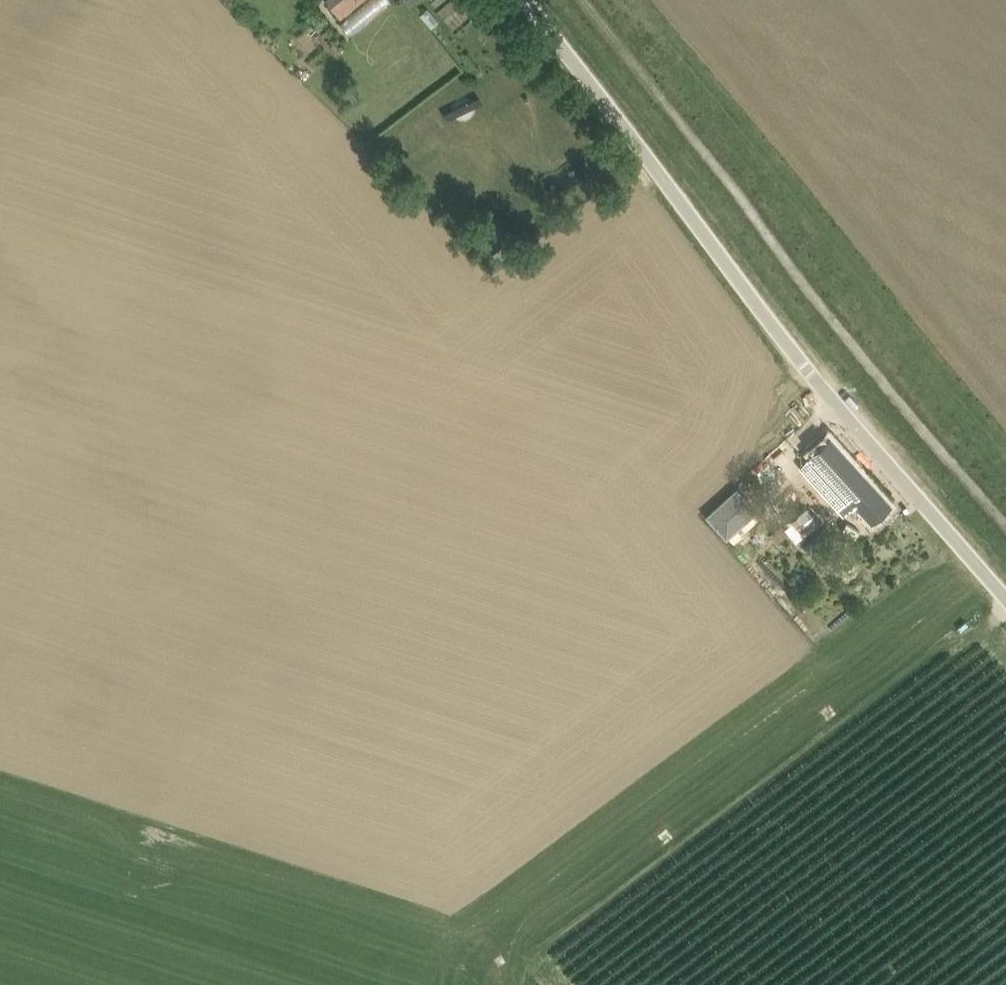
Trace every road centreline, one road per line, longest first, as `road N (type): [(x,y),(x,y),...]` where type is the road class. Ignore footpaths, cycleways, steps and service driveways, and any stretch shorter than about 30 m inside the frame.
road 1 (unclassified): [(1005,604),(748,300),(528,0)]
road 2 (track): [(574,0),(835,335),(1005,522)]

